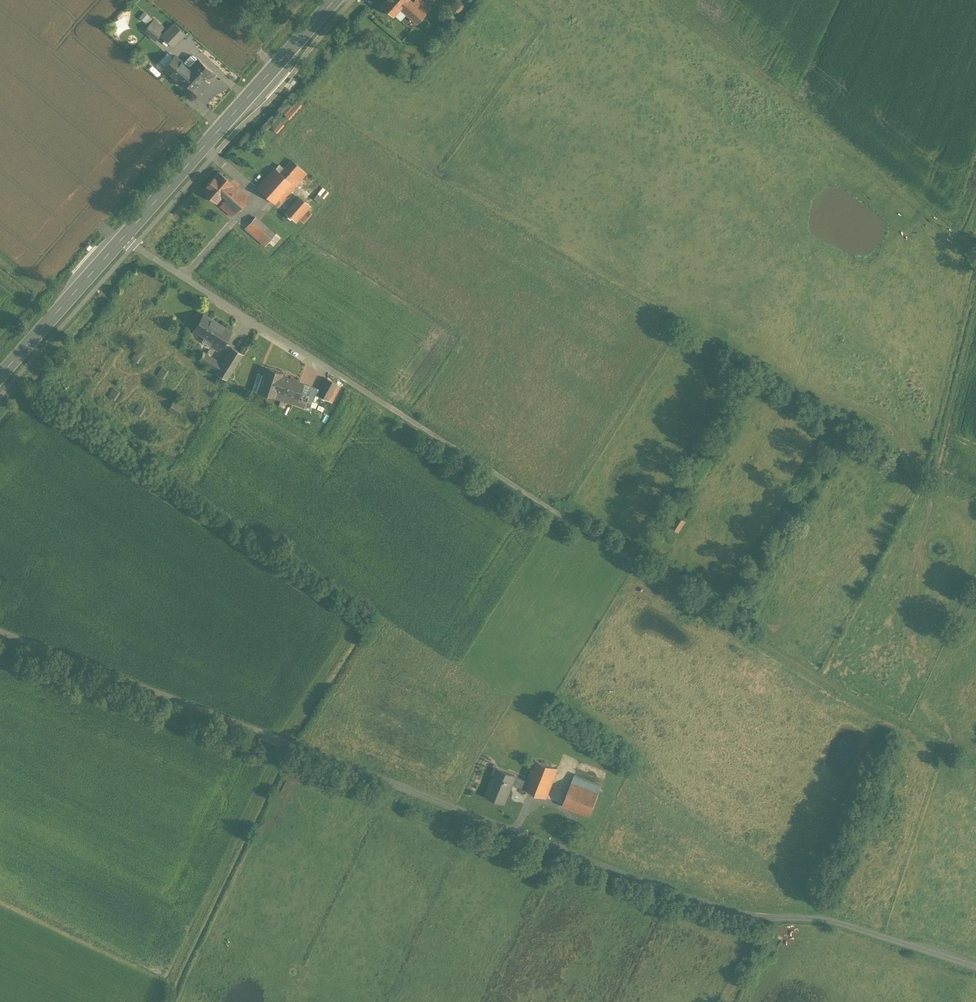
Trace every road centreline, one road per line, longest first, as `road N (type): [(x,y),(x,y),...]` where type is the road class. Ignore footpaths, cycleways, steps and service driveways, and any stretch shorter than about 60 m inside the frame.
road 1 (unclassified): [(975,967),(823,919),(752,914),(679,894),(0,630)]
road 2 (track): [(122,238),(765,647),(928,729)]
road 3 (secondary): [(0,375),(335,0)]

